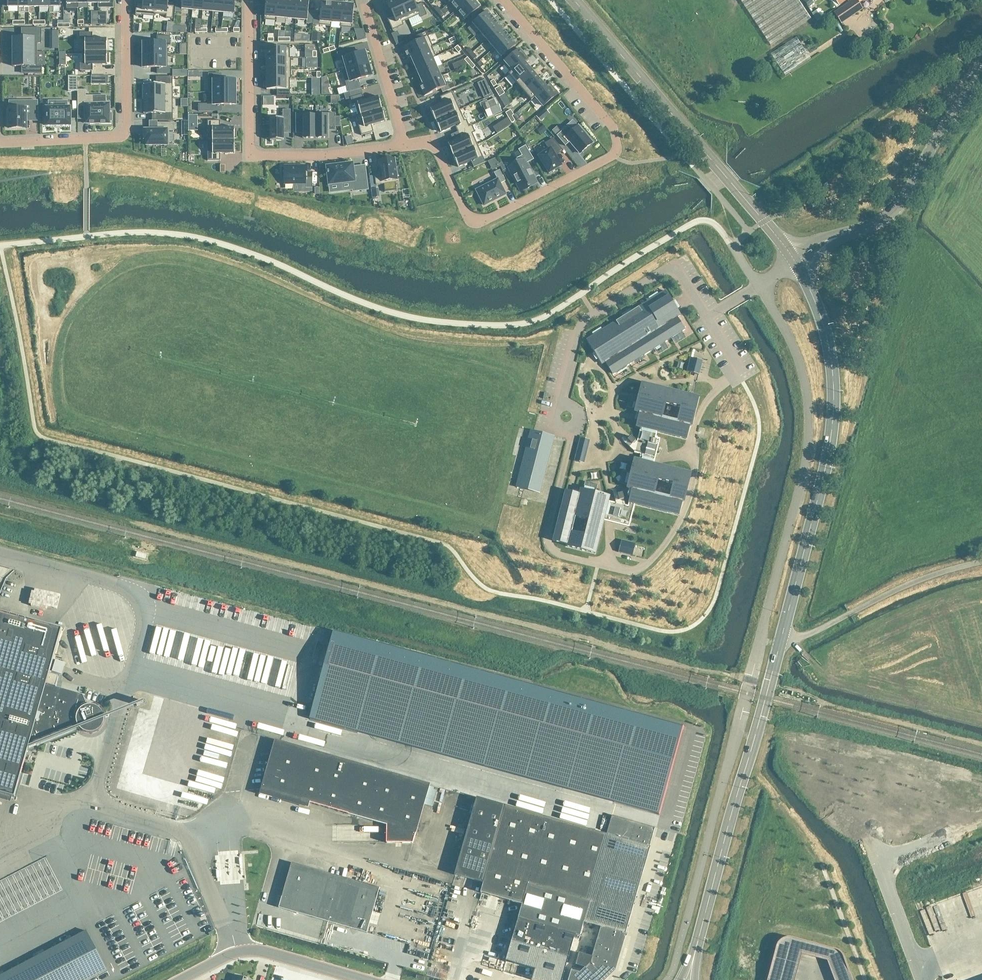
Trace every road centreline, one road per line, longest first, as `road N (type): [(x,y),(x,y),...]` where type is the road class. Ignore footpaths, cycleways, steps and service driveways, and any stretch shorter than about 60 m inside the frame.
road 1 (residential): [(0,245),(186,235),(246,250),(402,315),(501,325),(546,316),(697,221),(713,223),(732,245)]
road 2 (tertiary): [(691,966),(830,436),(827,338),(795,262)]
road 3 (residential): [(404,145),(433,145),(464,214),(479,220),(615,152),(613,127),(504,0)]
road 4 (tertiary): [(795,262),(574,0)]
road 5 (residential): [(757,285),(707,317),(674,263),(583,321),(562,406)]
road 6 (residential): [(404,145),(252,154),(249,0)]
road 7 (tertiary): [(795,262),(892,212),(981,75)]
road 8 (residential): [(0,141),(123,132),(126,0)]
road 9 (unclassified): [(178,979),(250,951),(359,979)]
road 10 (residential): [(365,0),(404,145)]
road 11 (unclassified): [(871,842),(923,979)]

